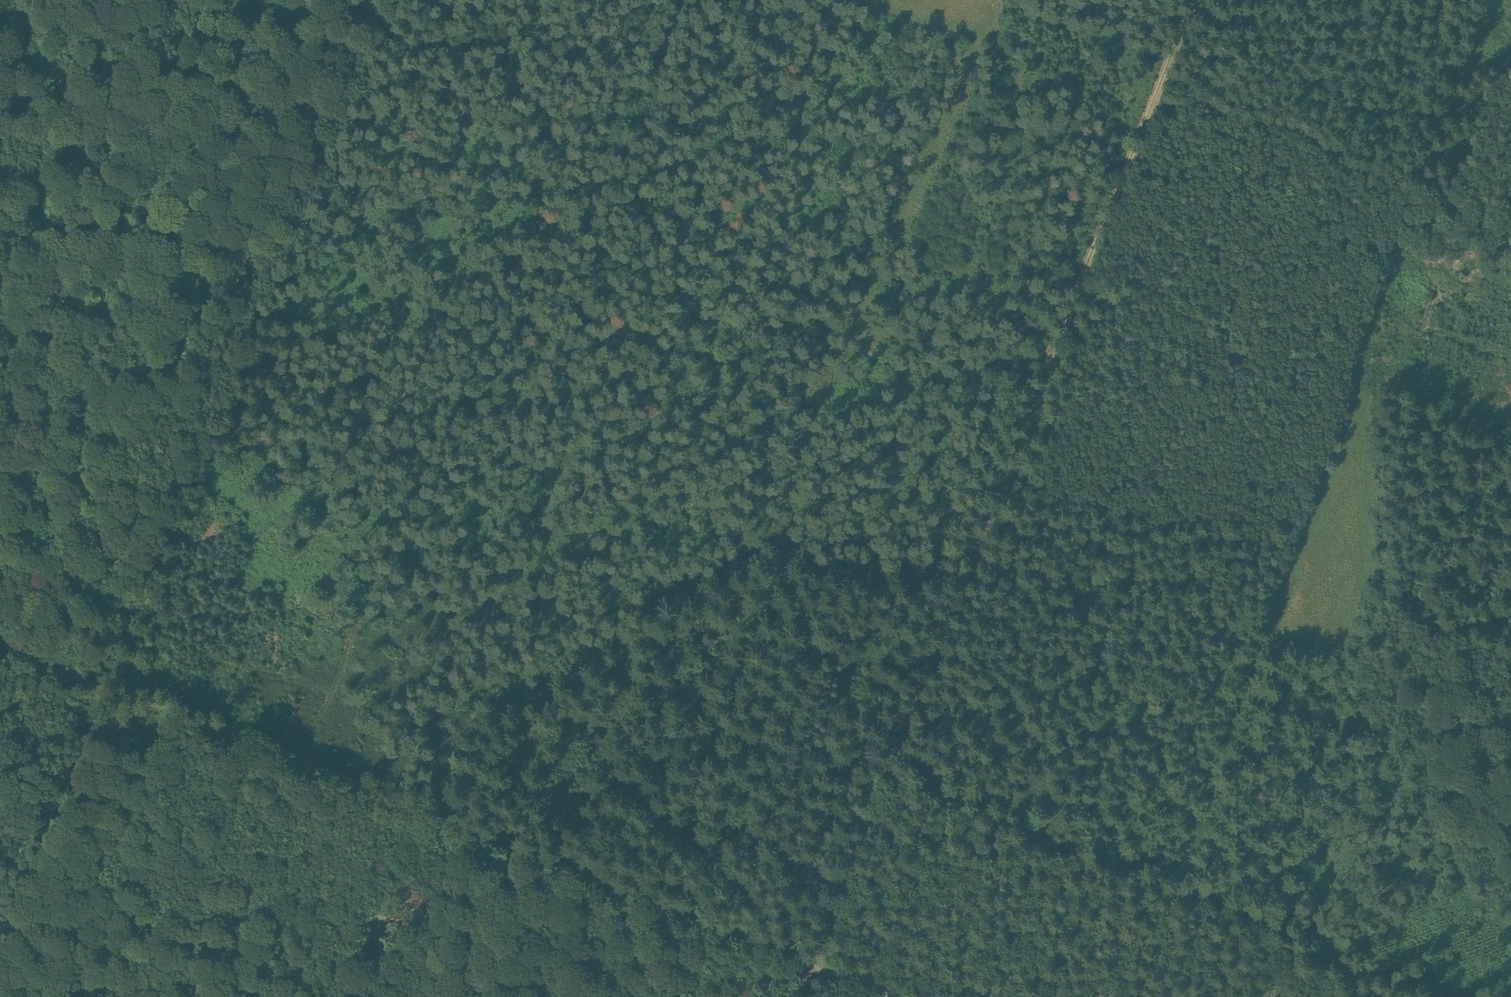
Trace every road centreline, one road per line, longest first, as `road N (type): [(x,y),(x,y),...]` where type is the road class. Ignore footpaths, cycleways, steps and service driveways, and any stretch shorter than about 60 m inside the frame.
road 1 (track): [(810,962),(1191,0)]
road 2 (track): [(109,694),(810,962)]
road 3 (track): [(109,694),(376,0)]
road 4 (track): [(1132,996),(1271,641)]
road 5 (track): [(34,657),(13,543),(26,421),(0,313)]
road 6 (track): [(1053,0),(1082,9),(1112,1),(1161,20),(1185,17)]

